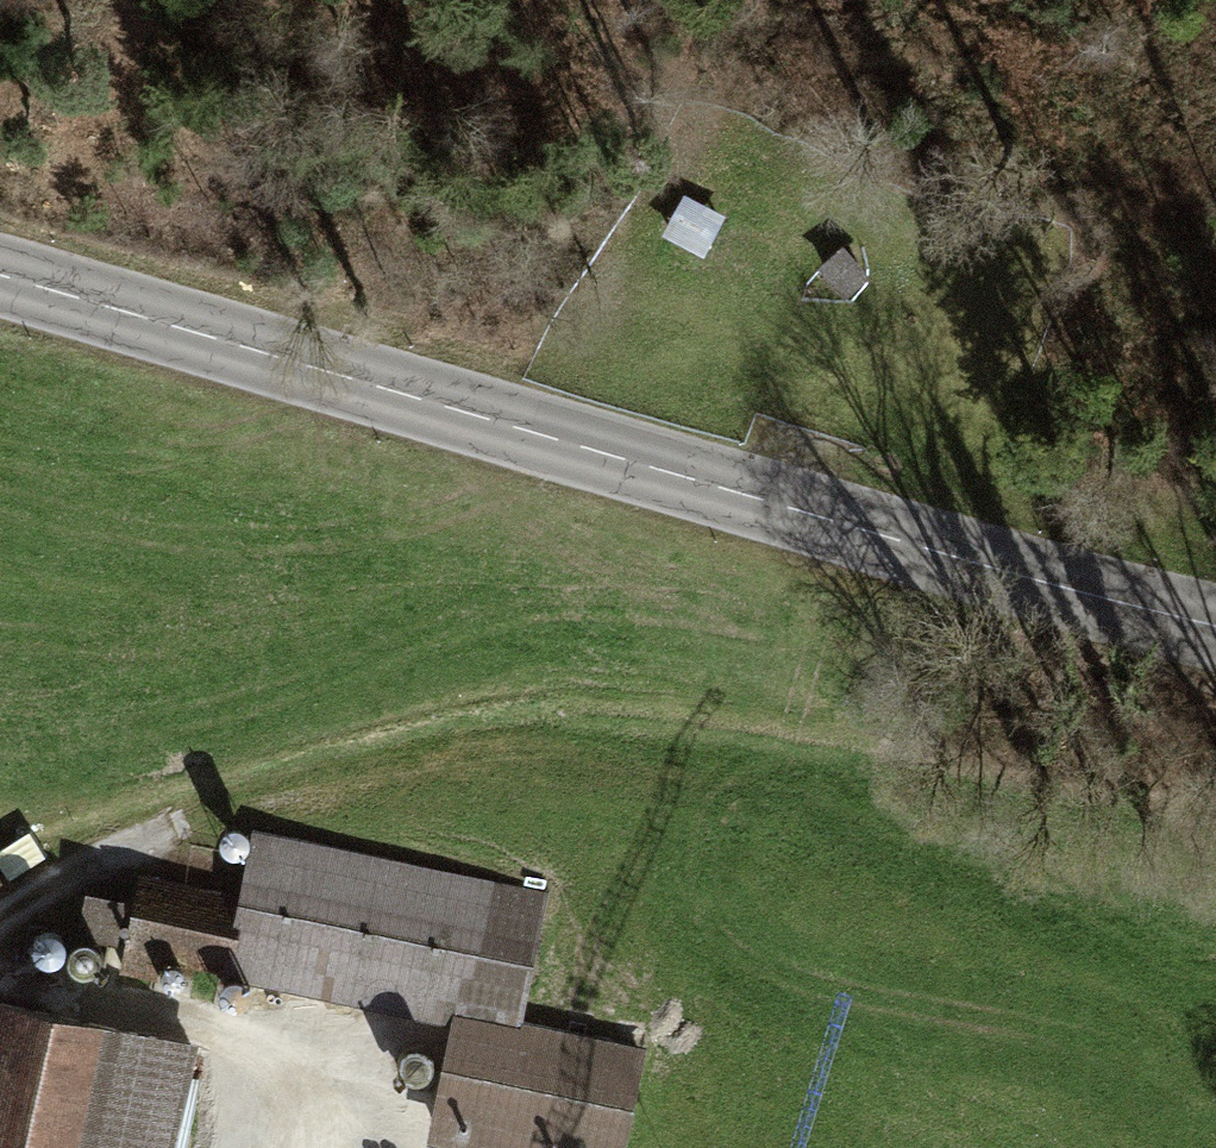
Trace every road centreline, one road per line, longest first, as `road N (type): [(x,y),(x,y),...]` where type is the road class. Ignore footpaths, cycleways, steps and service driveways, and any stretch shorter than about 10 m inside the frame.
road 1 (tertiary): [(1215,626),(990,568),(0,275)]
road 2 (track): [(0,919),(165,824),(400,755),(556,742),(789,770)]
road 3 (track): [(487,419),(659,134),(688,0)]
road 4 (track): [(0,980),(307,1043),(354,1042),(396,1015)]

